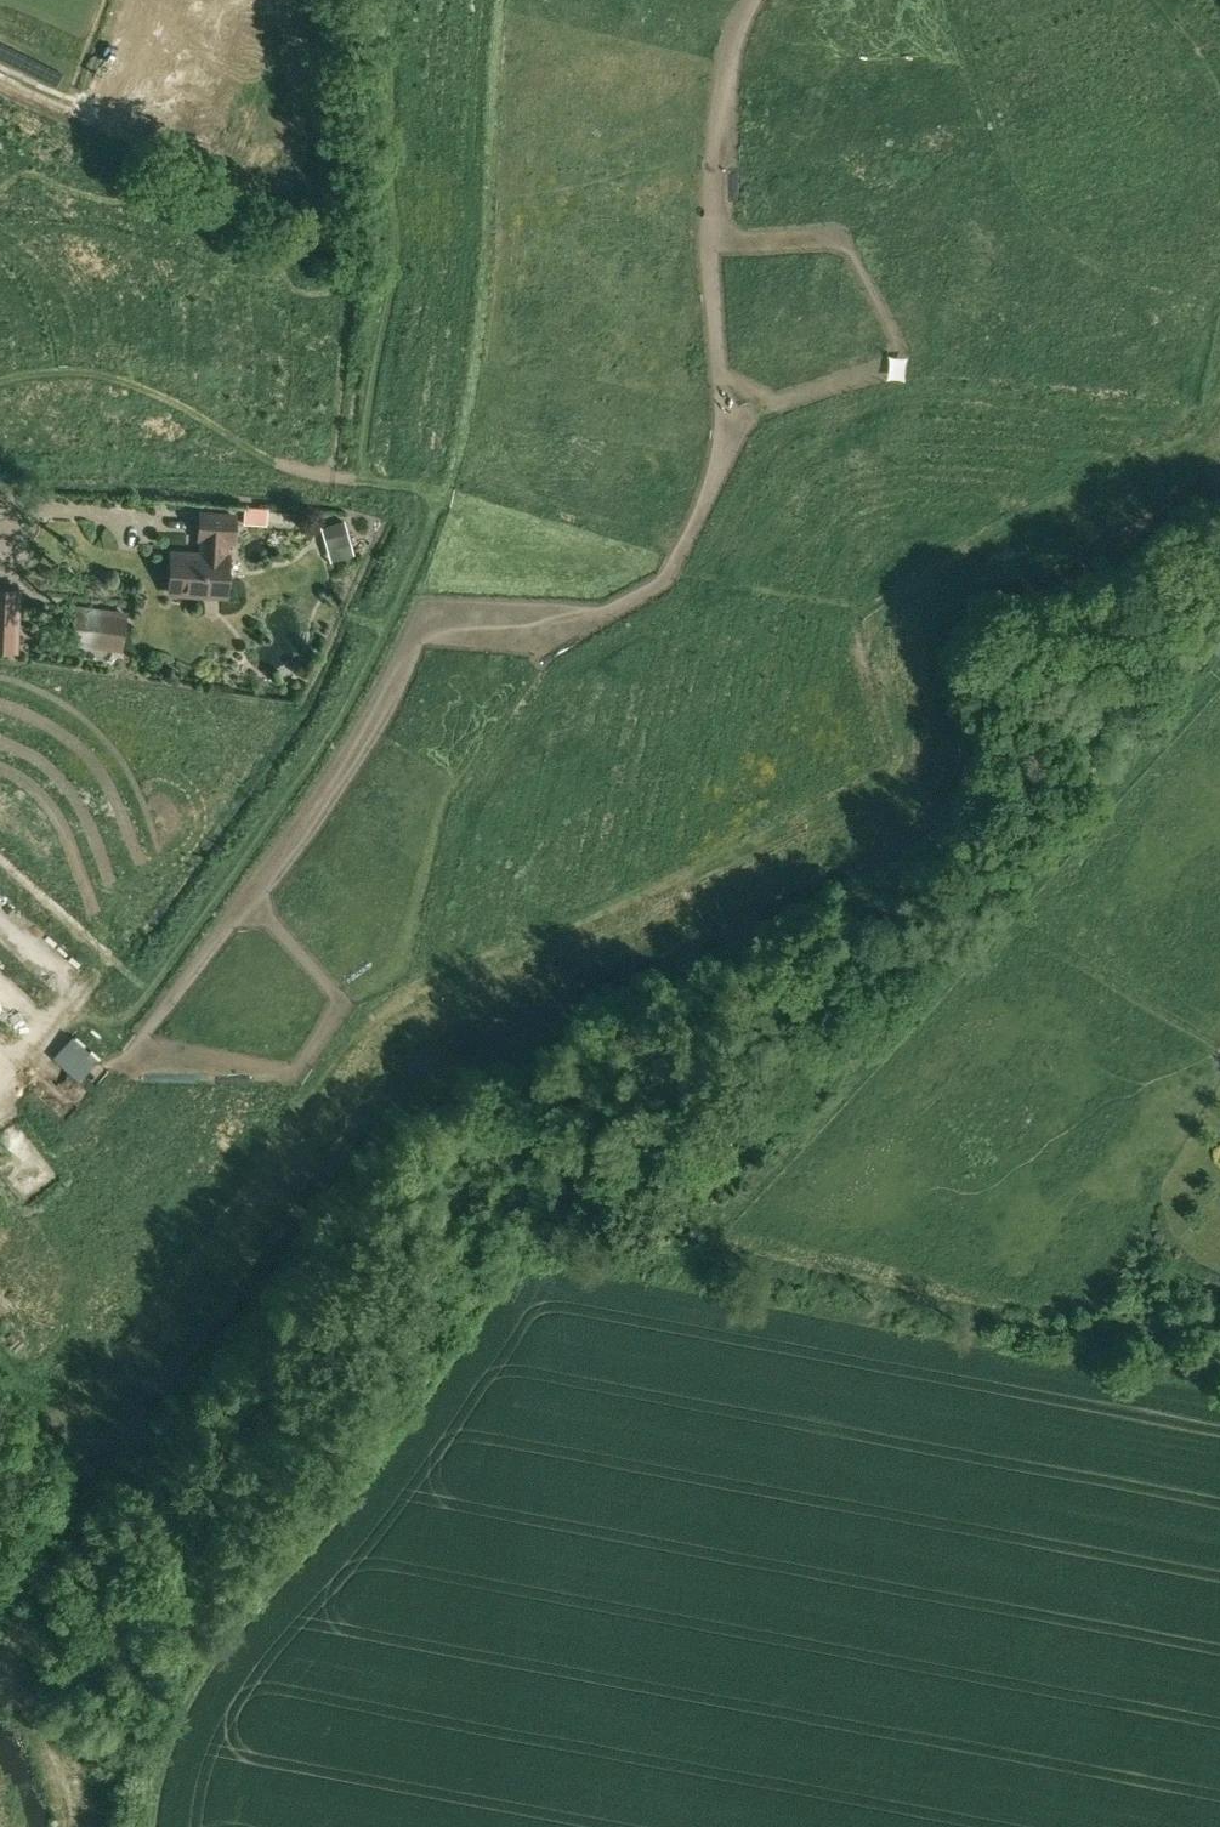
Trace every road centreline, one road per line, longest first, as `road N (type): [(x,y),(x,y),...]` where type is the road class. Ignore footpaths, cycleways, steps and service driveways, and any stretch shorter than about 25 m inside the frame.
road 1 (unclassified): [(141,520),(0,511)]

